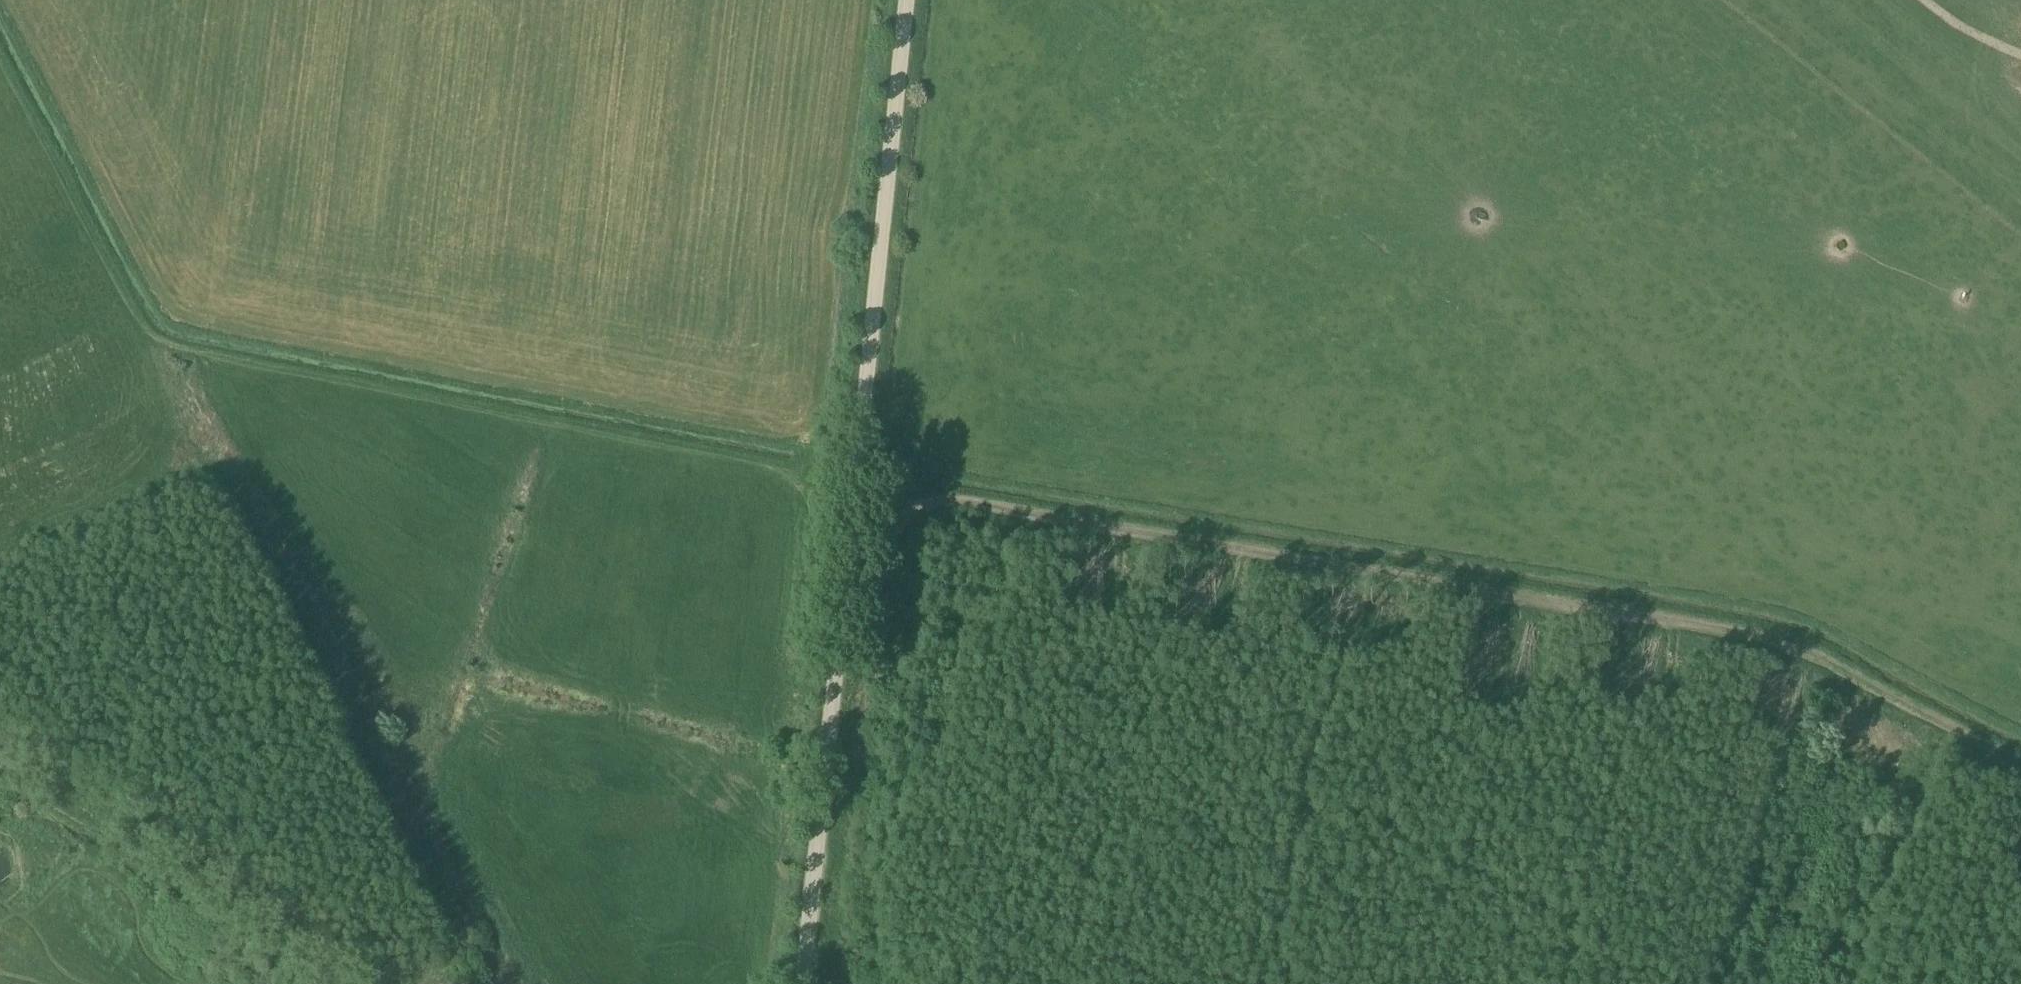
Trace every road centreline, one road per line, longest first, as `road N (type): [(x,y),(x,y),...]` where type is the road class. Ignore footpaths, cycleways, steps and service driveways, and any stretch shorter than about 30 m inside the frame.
road 1 (unclassified): [(804,983),(912,0)]

